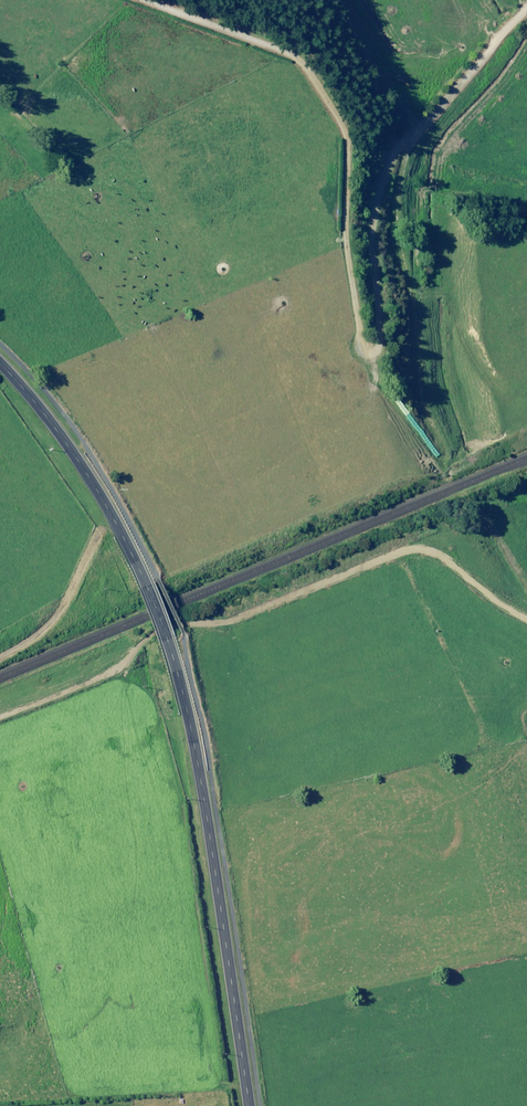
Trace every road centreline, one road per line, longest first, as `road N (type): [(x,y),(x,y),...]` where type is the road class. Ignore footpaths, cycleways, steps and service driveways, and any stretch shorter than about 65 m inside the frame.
road 1 (track): [(448,465),(367,360),(347,239),(346,131),(331,103),(289,49),(147,0)]
road 2 (track): [(0,717),(118,670),(148,637),(174,626),(240,619),(409,550),(445,559),(526,622)]
road 3 (track): [(526,4),(415,137),(400,187),(422,395),(448,465)]
road 4 (tertiary): [(250,1105),(201,781),(167,641)]
road 5 (tertiary): [(147,589),(86,473),(0,366)]
road 6 (track): [(448,465),(526,584)]

